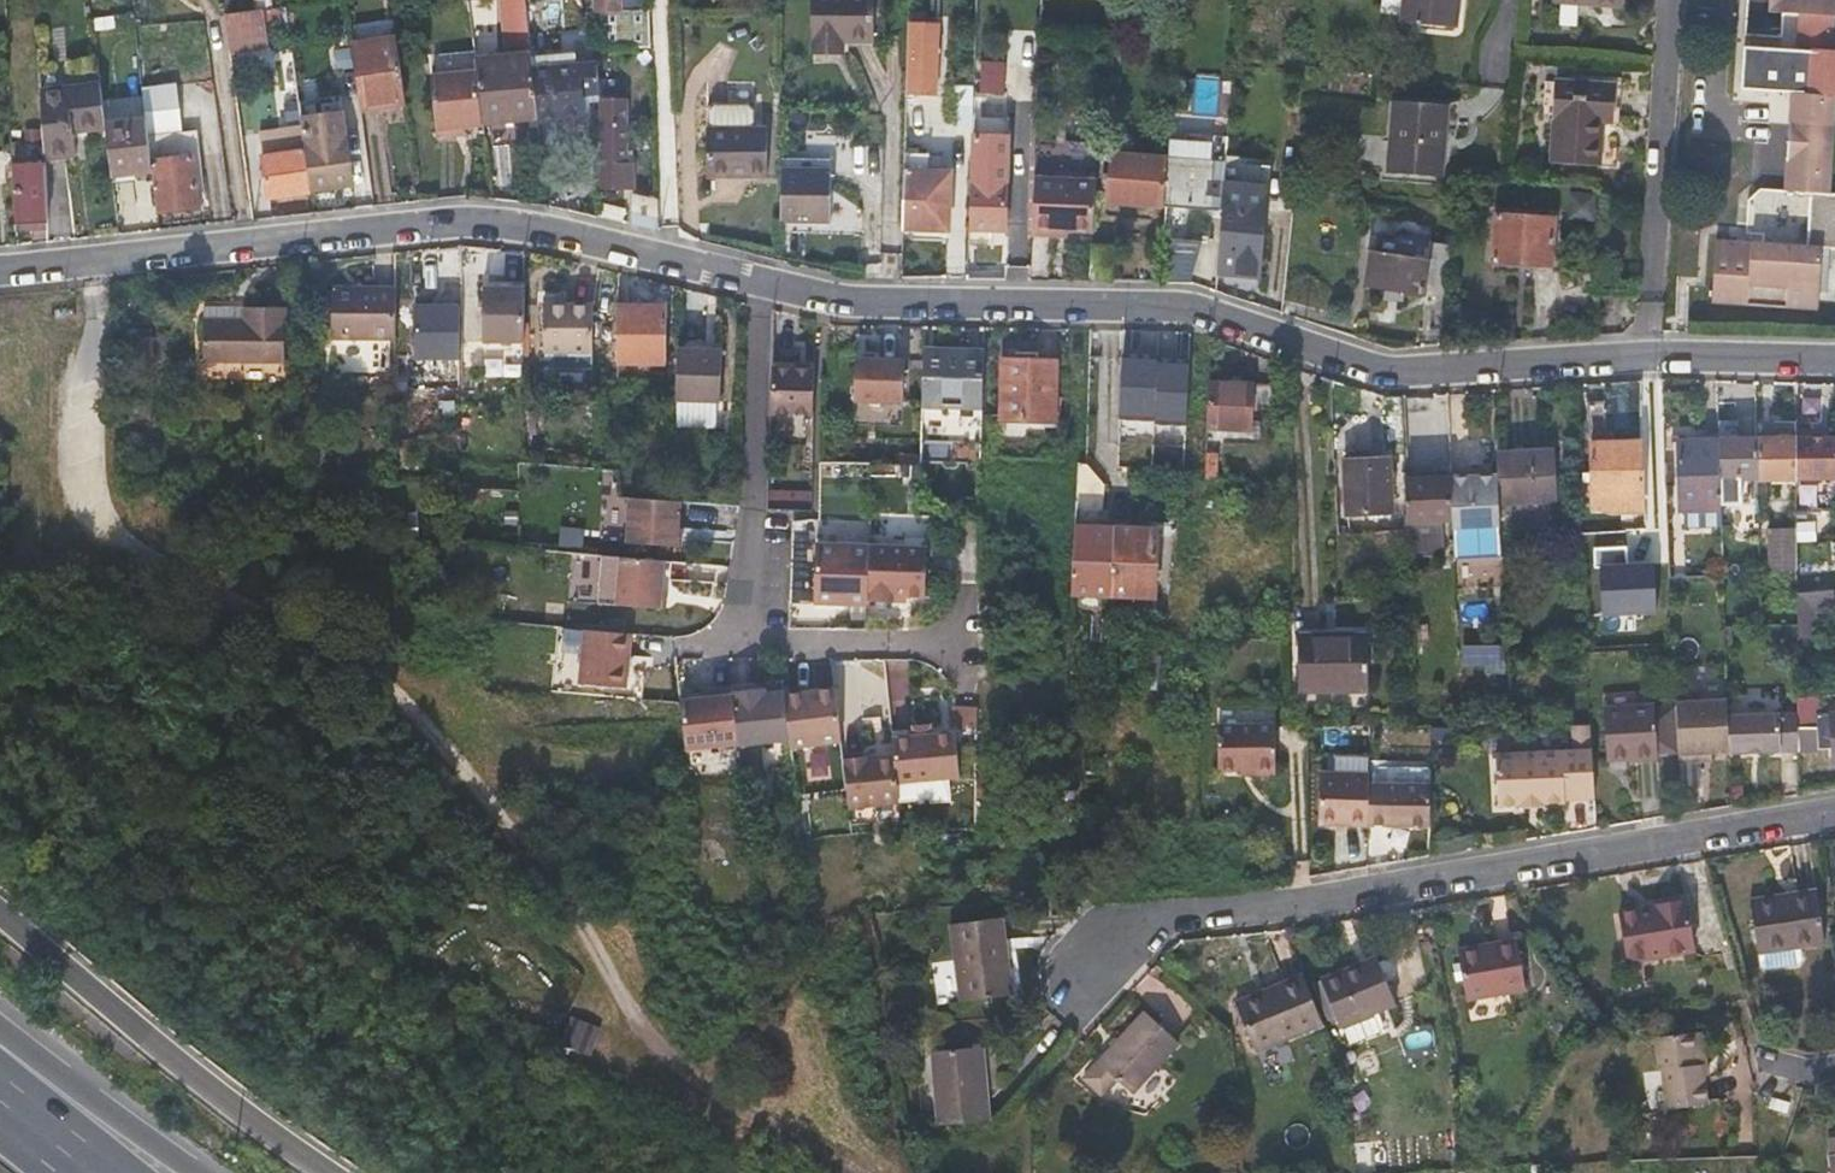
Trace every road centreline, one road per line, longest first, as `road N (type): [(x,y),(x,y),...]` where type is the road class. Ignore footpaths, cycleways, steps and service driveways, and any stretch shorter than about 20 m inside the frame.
road 1 (track): [(92,257),(83,462),(95,524),(133,567),(343,661),(404,709),(562,893),(658,1041),(807,1172)]
road 2 (residential): [(752,283),(829,299),(1187,309),(1375,370),(1641,356),(1834,357)]
road 3 (residential): [(1075,996),(1150,919),(1422,884),(1834,811)]
road 4 (residential): [(0,265),(446,221),(534,230),(752,283)]
road 5 (residential): [(967,647),(772,645),(751,634),(752,283)]
road 6 (motorway): [(320,1172),(220,1102),(0,914)]
road 7 (motorway): [(196,1172),(0,1023)]
road 8 (motorway): [(107,1172),(0,1080)]

